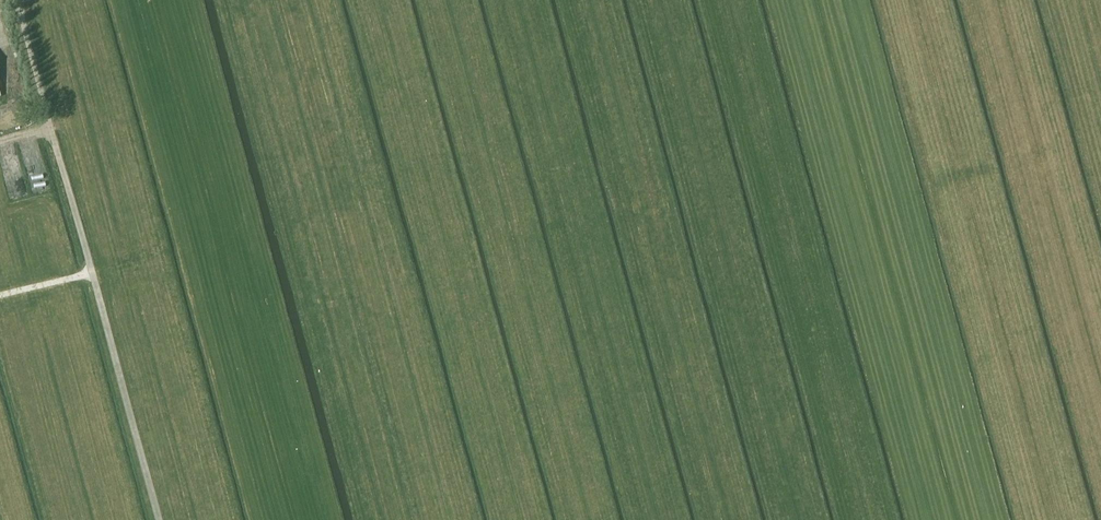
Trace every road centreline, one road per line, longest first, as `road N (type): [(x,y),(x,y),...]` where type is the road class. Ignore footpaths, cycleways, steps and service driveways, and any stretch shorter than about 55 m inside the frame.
road 1 (track): [(159,519),(17,0)]

